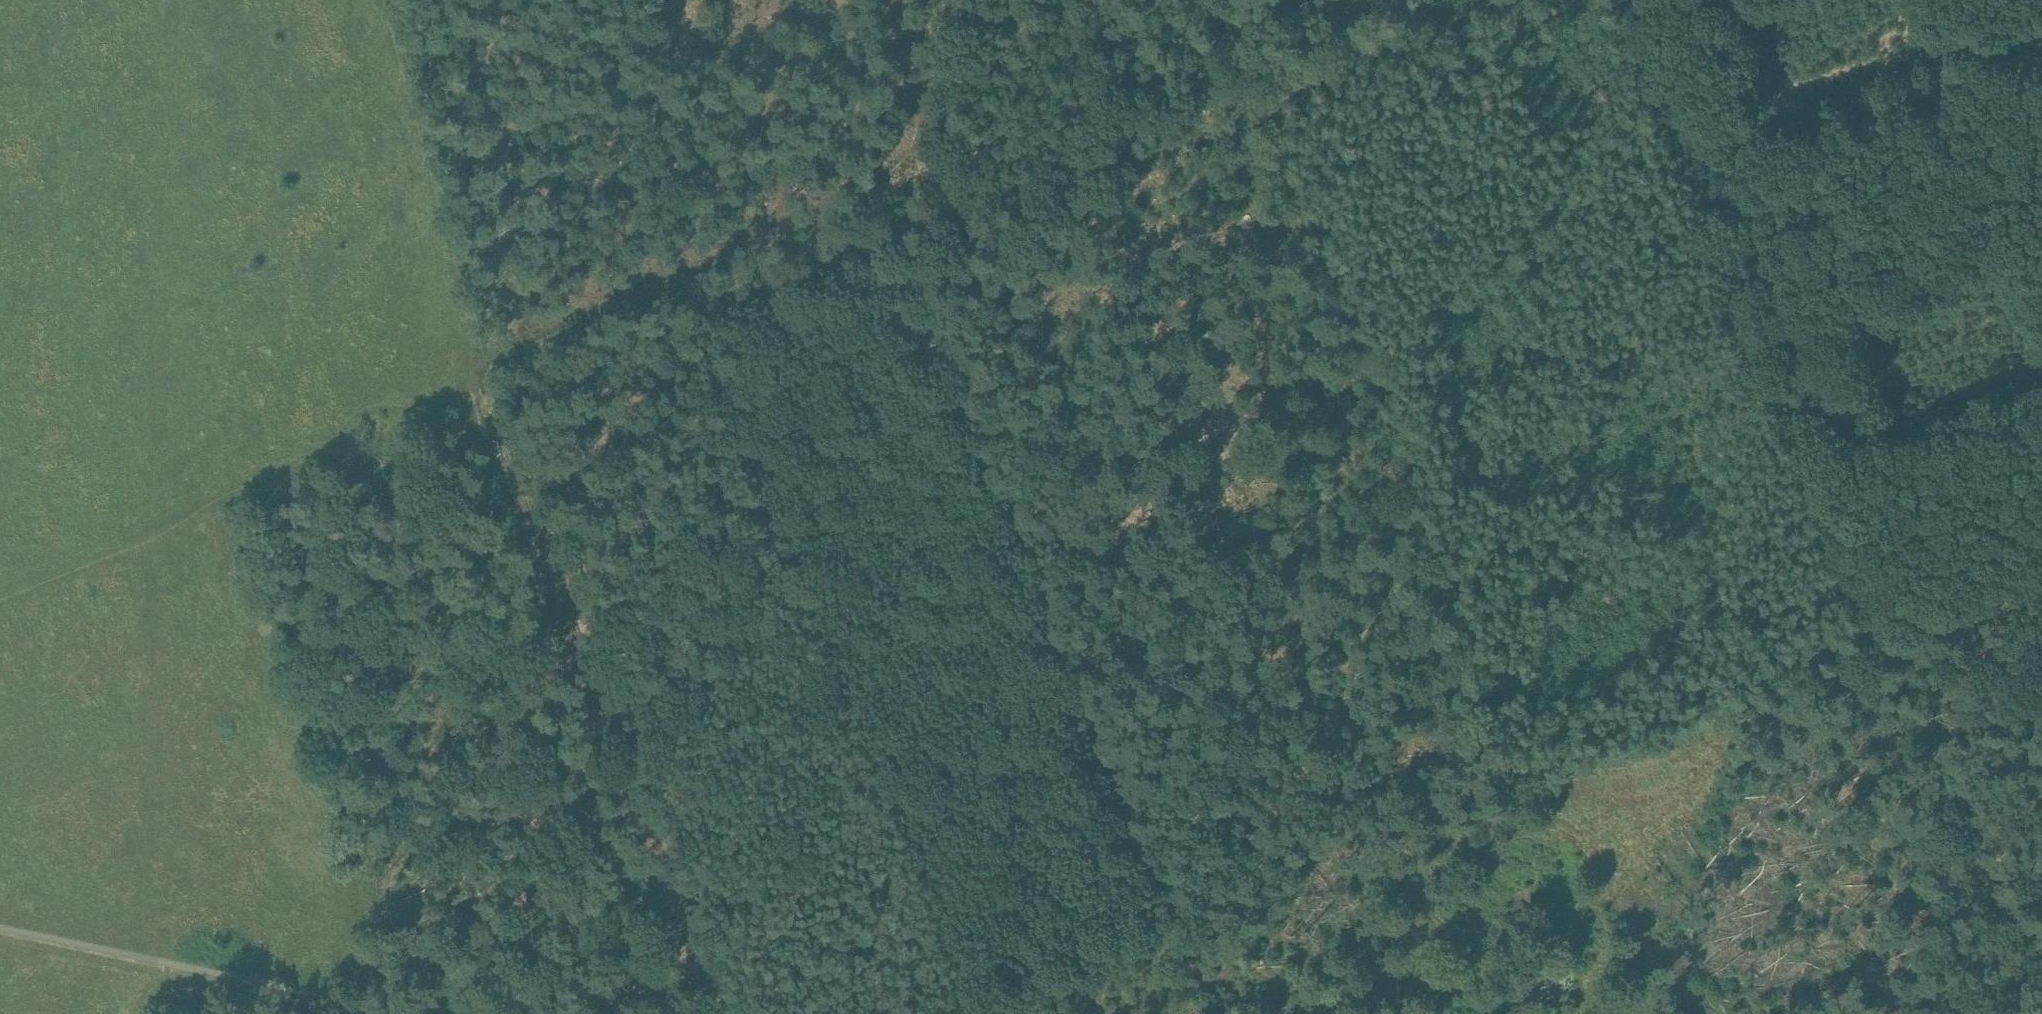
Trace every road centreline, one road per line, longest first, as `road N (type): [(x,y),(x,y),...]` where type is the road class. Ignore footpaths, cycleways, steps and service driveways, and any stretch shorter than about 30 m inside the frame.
road 1 (track): [(1482,0),(1212,108)]

